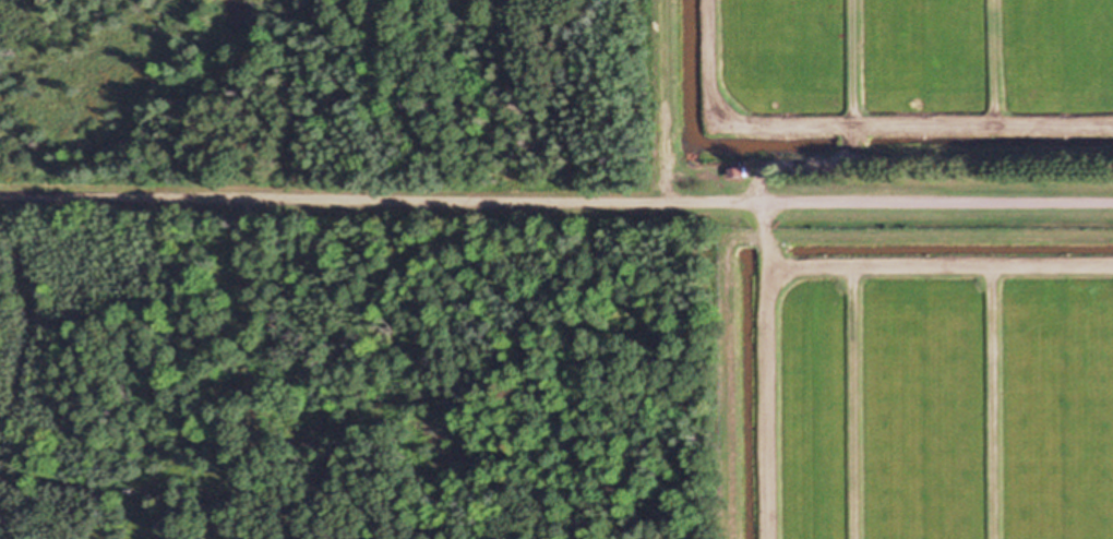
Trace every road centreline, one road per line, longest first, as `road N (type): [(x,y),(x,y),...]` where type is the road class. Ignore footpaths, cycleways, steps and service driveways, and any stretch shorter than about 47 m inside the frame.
road 1 (residential): [(1112,199),(0,188)]

